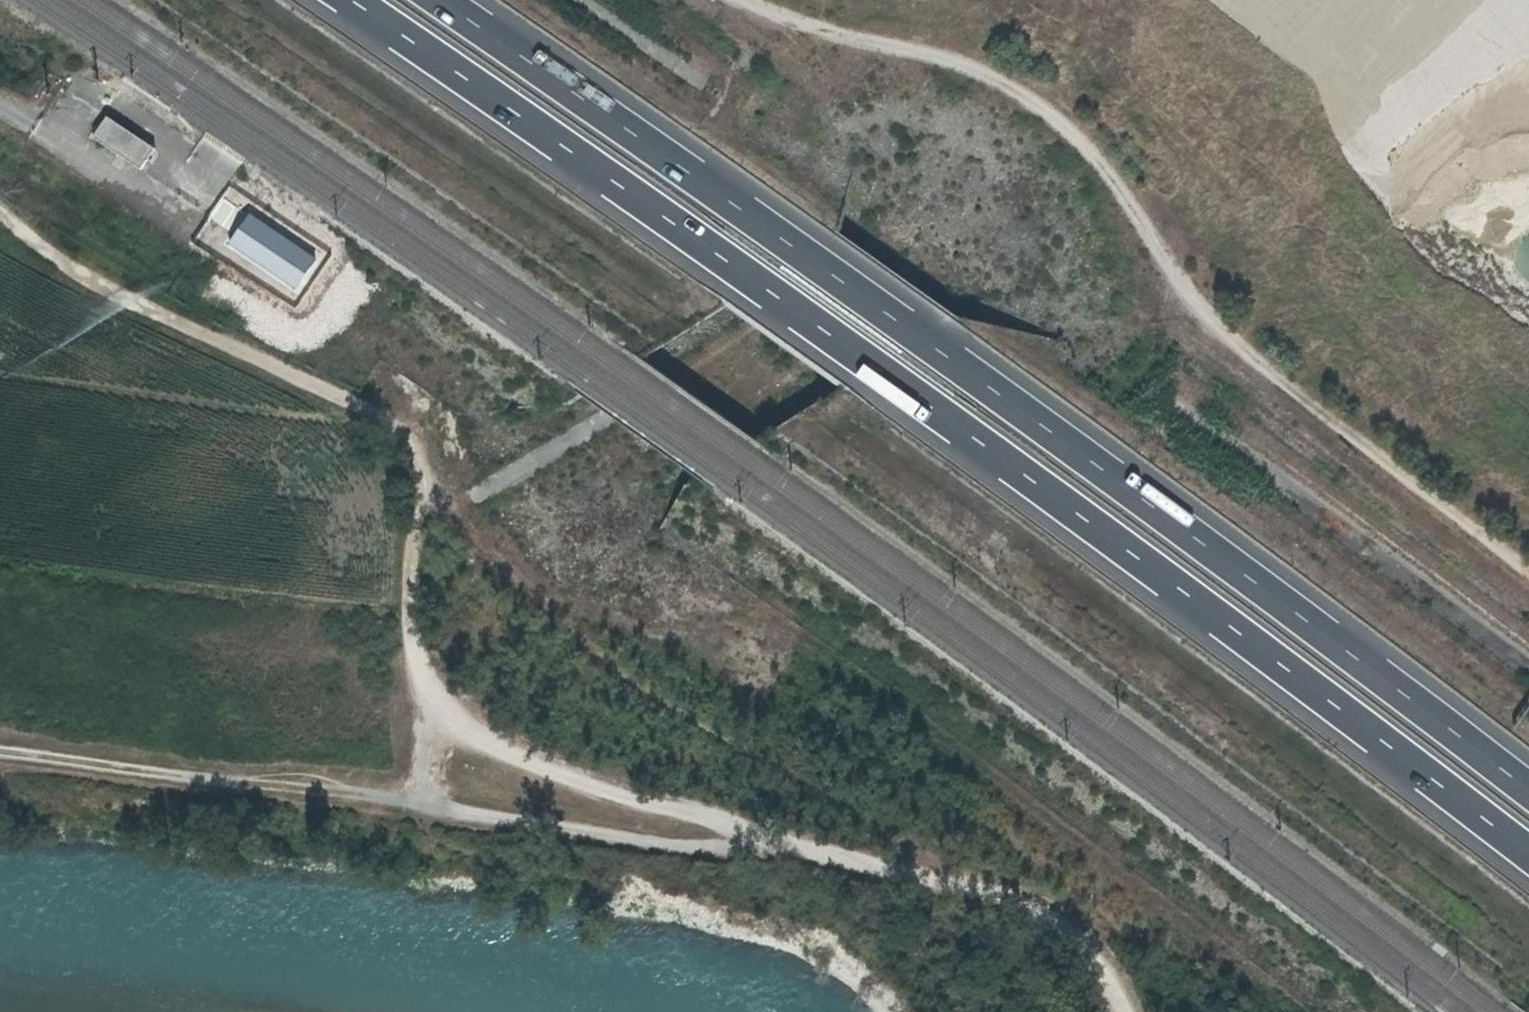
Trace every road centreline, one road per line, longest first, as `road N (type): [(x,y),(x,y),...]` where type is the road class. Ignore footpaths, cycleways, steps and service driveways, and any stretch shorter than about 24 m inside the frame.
road 1 (motorway): [(349,0),(875,366),(1528,856)]
road 2 (motorway): [(1528,791),(922,337),(441,0)]
road 3 (track): [(0,756),(850,862),(1025,916),(1080,948),(1124,1011)]
road 4 (track): [(740,0),(937,57),(1019,92),(1065,130),(1121,195),(1191,300),(1258,366),(1528,567)]
road 5 (track): [(421,803),(418,481),(408,444),(371,413),(49,257),(0,223)]
road 6 (track): [(418,481),(589,650),(699,725),(913,846),(979,902)]
road 7 (track): [(1528,293),(1384,182),(1322,69),(1236,0)]
road 8 (track): [(422,683),(495,753),(711,819),(769,856)]

